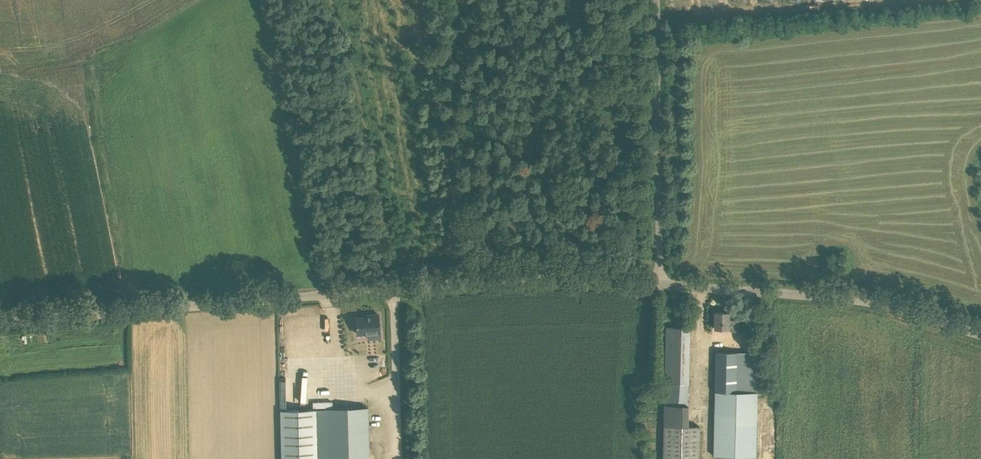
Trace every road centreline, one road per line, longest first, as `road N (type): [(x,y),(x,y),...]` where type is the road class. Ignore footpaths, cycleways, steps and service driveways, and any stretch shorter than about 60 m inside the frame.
road 1 (unclassified): [(659,285),(339,292),(0,323)]
road 2 (unclassified): [(980,335),(878,304),(659,285)]
road 3 (unclassified): [(659,285),(659,0)]
road 4 (track): [(396,458),(390,291)]

